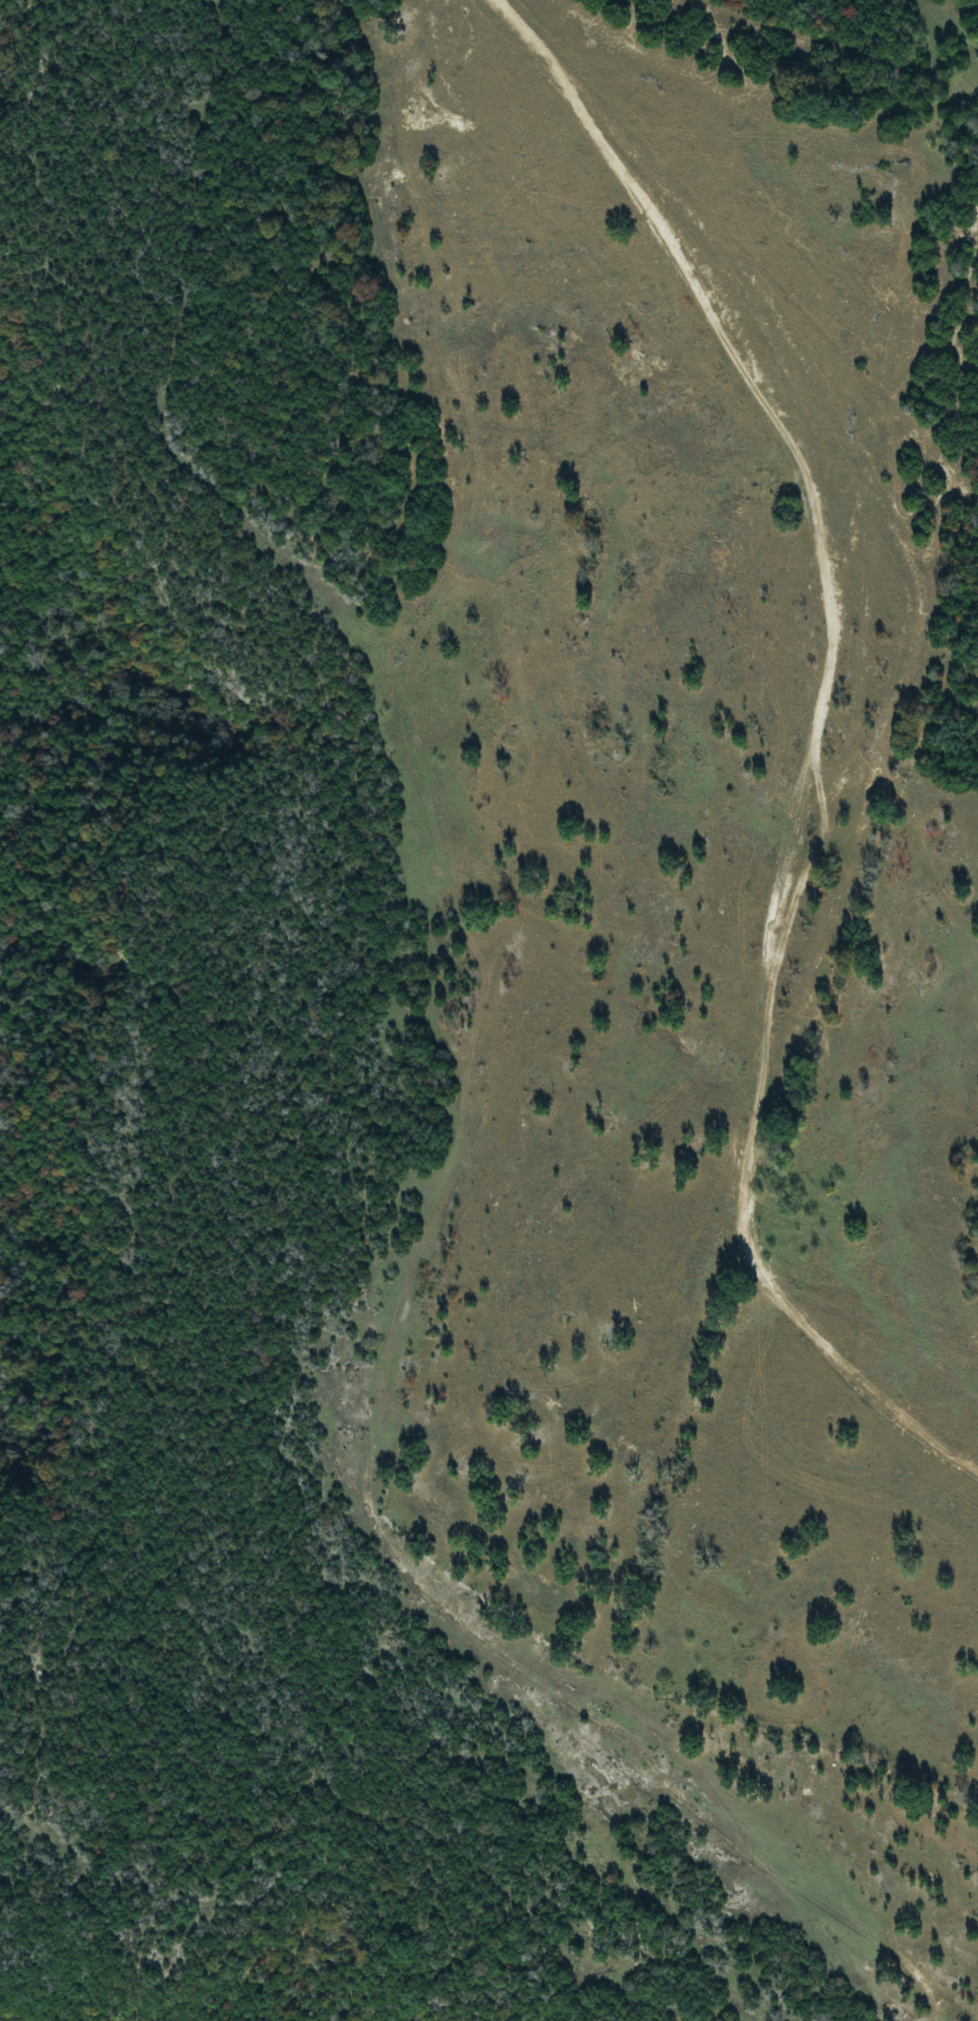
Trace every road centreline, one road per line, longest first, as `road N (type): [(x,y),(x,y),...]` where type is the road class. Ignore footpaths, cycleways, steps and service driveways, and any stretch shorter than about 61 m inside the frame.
road 1 (track): [(977,1467),(903,1423),(803,1332),(746,1258),(737,1176),(761,1018),(810,839),(827,702),(830,589),(802,452),(661,220),(491,0)]

